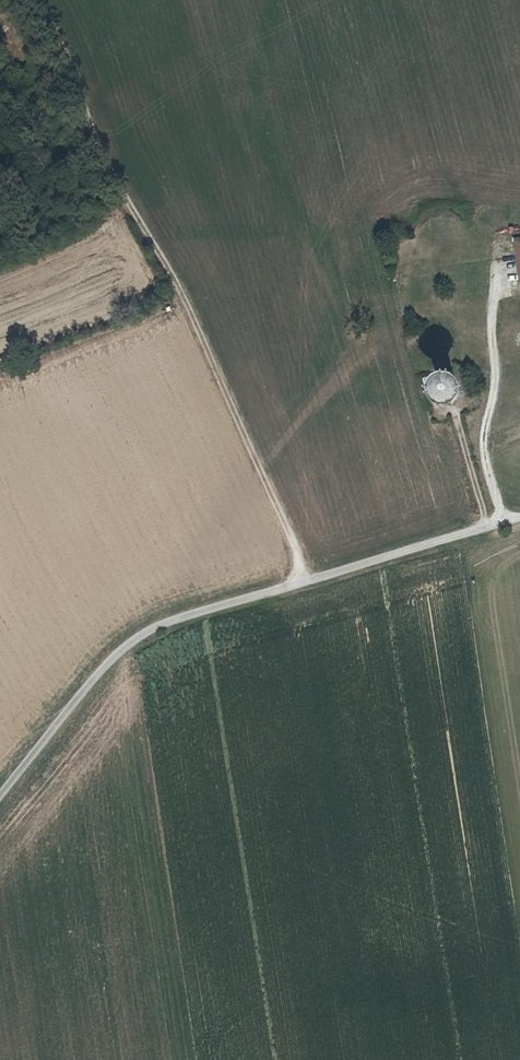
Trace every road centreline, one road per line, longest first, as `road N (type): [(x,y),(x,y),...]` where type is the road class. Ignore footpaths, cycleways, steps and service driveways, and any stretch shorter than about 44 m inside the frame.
road 1 (track): [(305,584),(204,340),(93,133),(39,0)]
road 2 (unclassified): [(519,518),(156,628),(125,648),(0,796)]

